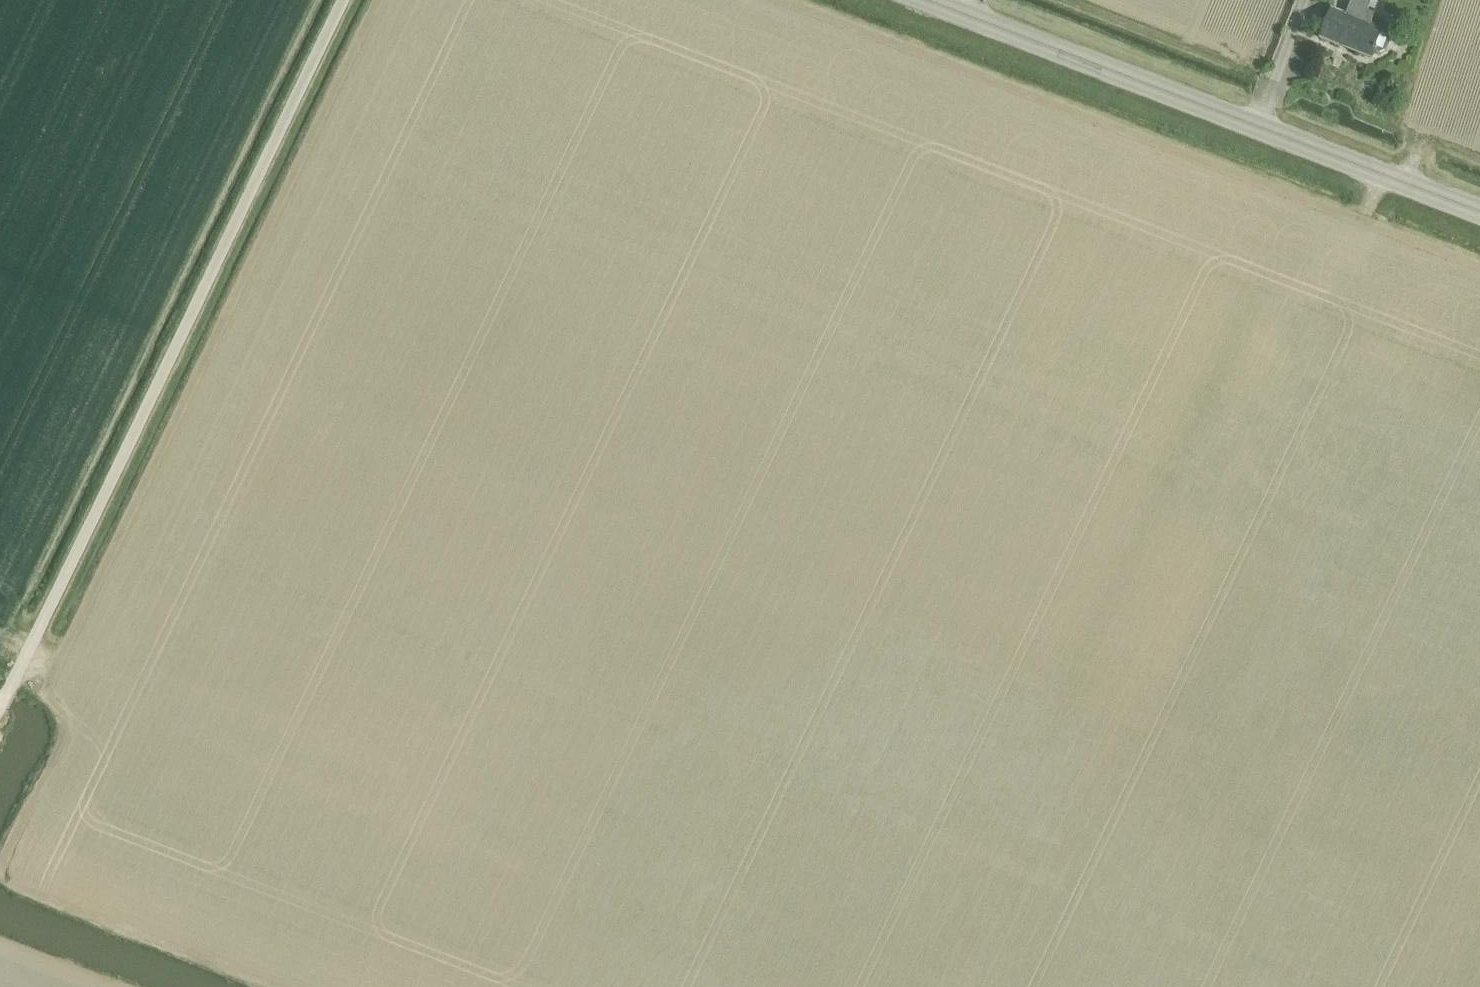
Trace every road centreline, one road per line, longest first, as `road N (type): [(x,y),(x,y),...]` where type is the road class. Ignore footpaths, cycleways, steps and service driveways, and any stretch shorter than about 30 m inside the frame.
road 1 (track): [(0,711),(344,0)]
road 2 (tertiary): [(1479,212),(926,0)]

